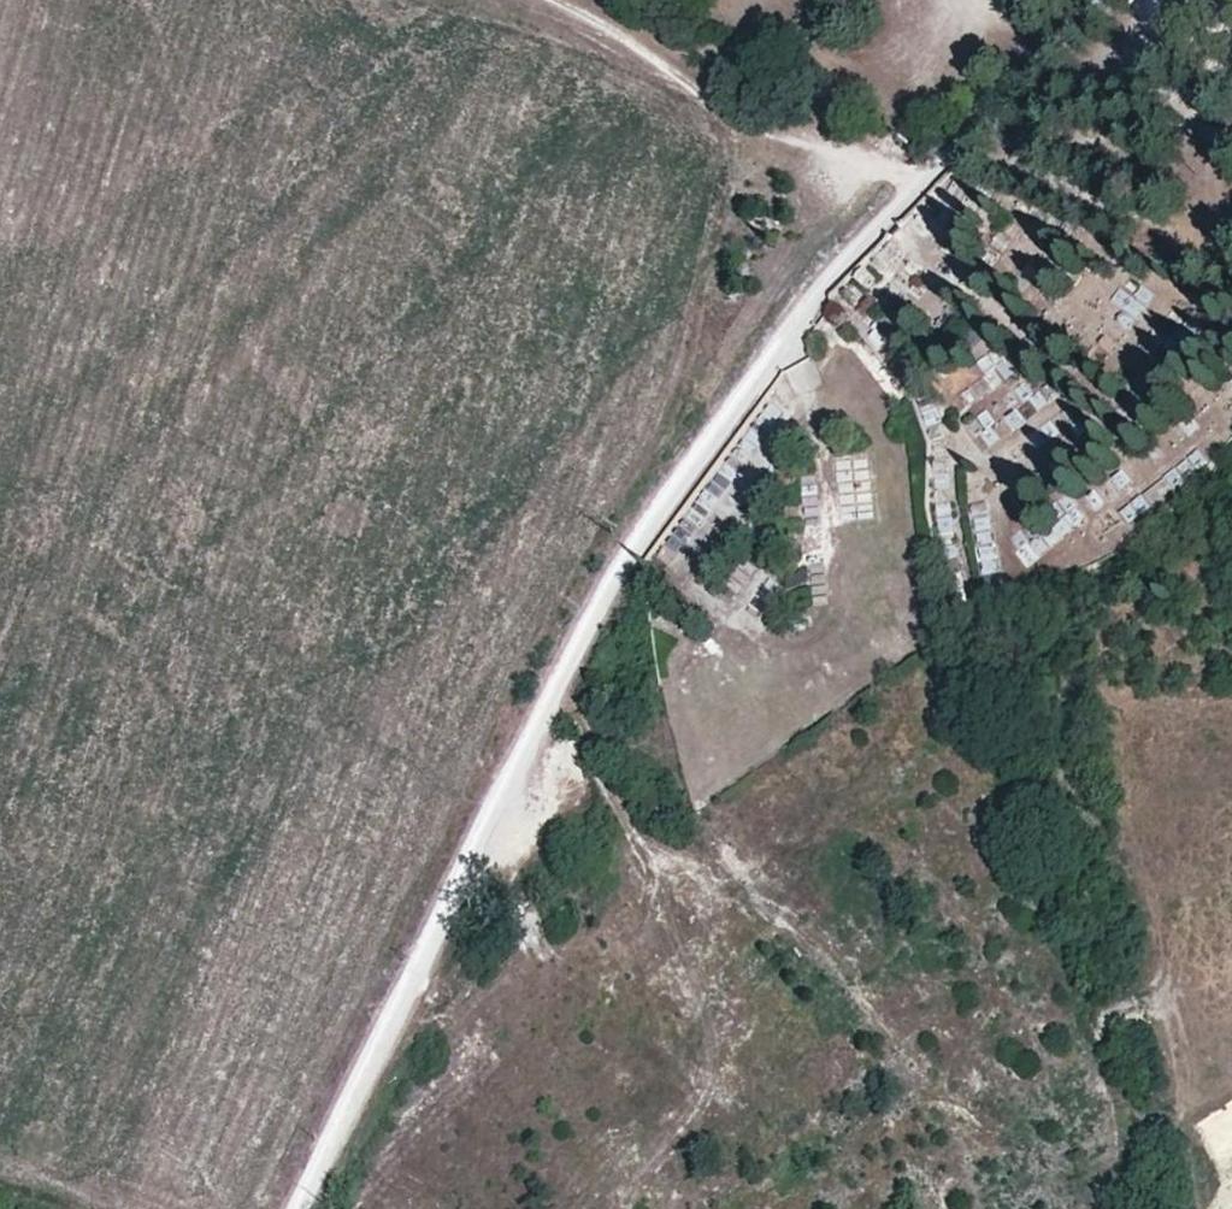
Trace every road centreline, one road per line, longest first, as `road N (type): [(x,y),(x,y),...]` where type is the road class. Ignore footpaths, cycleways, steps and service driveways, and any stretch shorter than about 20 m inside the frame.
road 1 (residential): [(563,681),(603,592),(684,473),(859,248),(1092,0)]
road 2 (residential): [(563,681),(539,290),(492,109),(449,34),(442,0)]
road 3 (residential): [(912,1208),(887,1142),(863,985),(813,817),(791,803),(674,814),(611,831),(559,822)]
road 4 (residential): [(296,1208),(472,846),(559,822)]
road 5 (residential): [(559,822),(584,802),(591,783),(589,752),(562,705),(563,681)]

